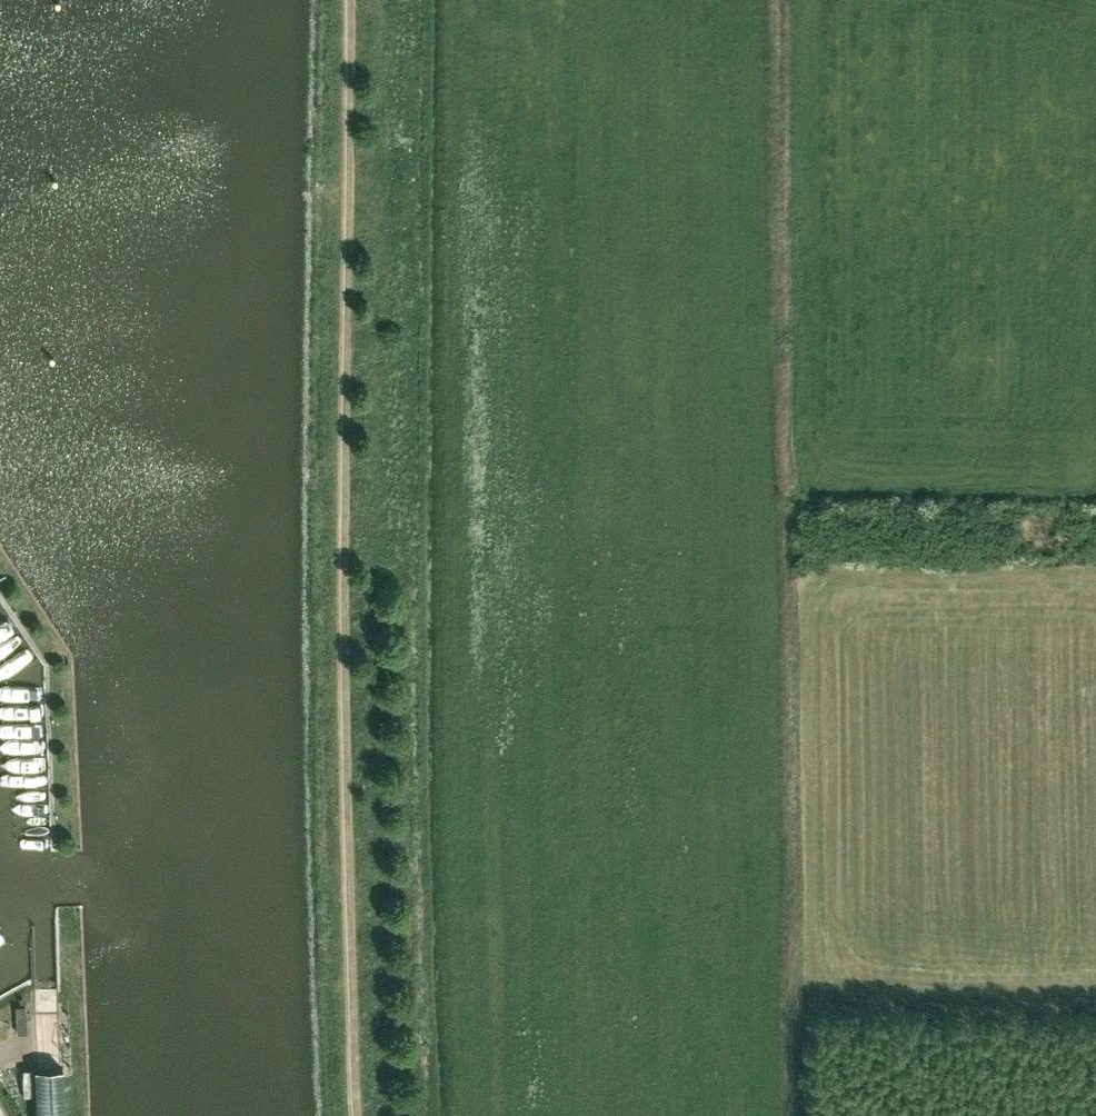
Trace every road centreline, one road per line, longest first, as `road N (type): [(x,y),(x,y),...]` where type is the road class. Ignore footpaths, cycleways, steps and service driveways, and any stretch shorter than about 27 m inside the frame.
road 1 (track): [(350,0),(344,655),(353,1115)]

